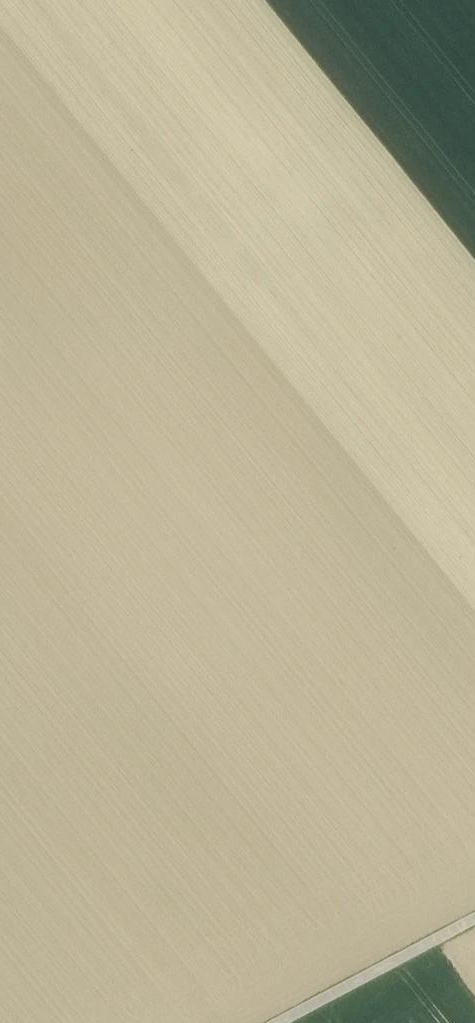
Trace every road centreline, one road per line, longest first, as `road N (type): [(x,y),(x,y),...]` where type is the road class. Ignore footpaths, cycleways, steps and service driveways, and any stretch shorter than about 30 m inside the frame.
road 1 (track): [(0,401),(474,121)]
road 2 (track): [(474,919),(280,1022)]

